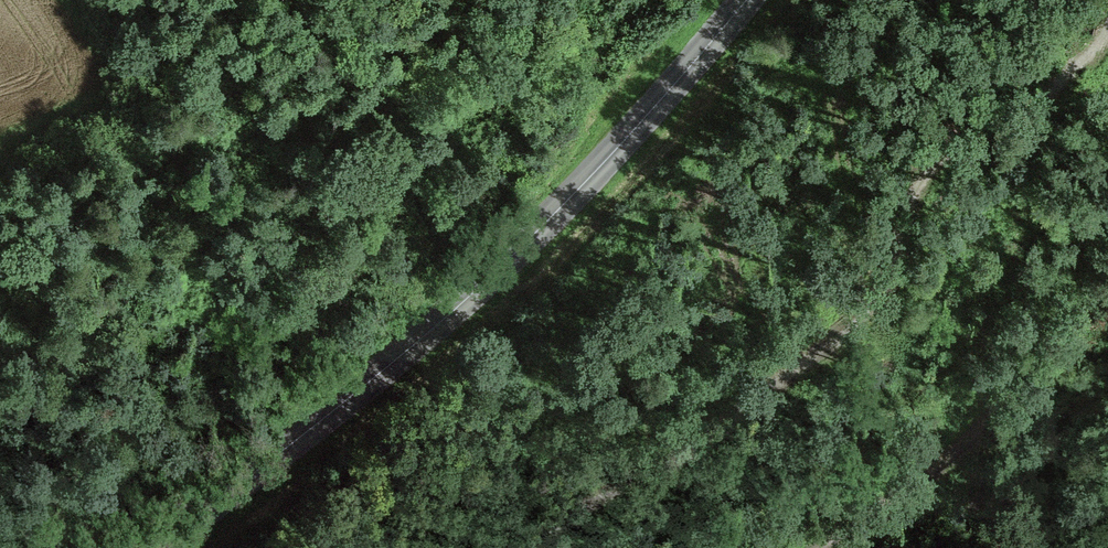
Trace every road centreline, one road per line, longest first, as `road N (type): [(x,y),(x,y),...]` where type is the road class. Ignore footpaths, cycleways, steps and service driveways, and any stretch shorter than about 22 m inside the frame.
road 1 (secondary): [(137,547),(593,183),(747,0)]
road 2 (track): [(670,92),(427,97),(347,71),(199,54),(164,57),(105,80)]
road 3 (track): [(817,547),(1018,389),(1107,267)]

